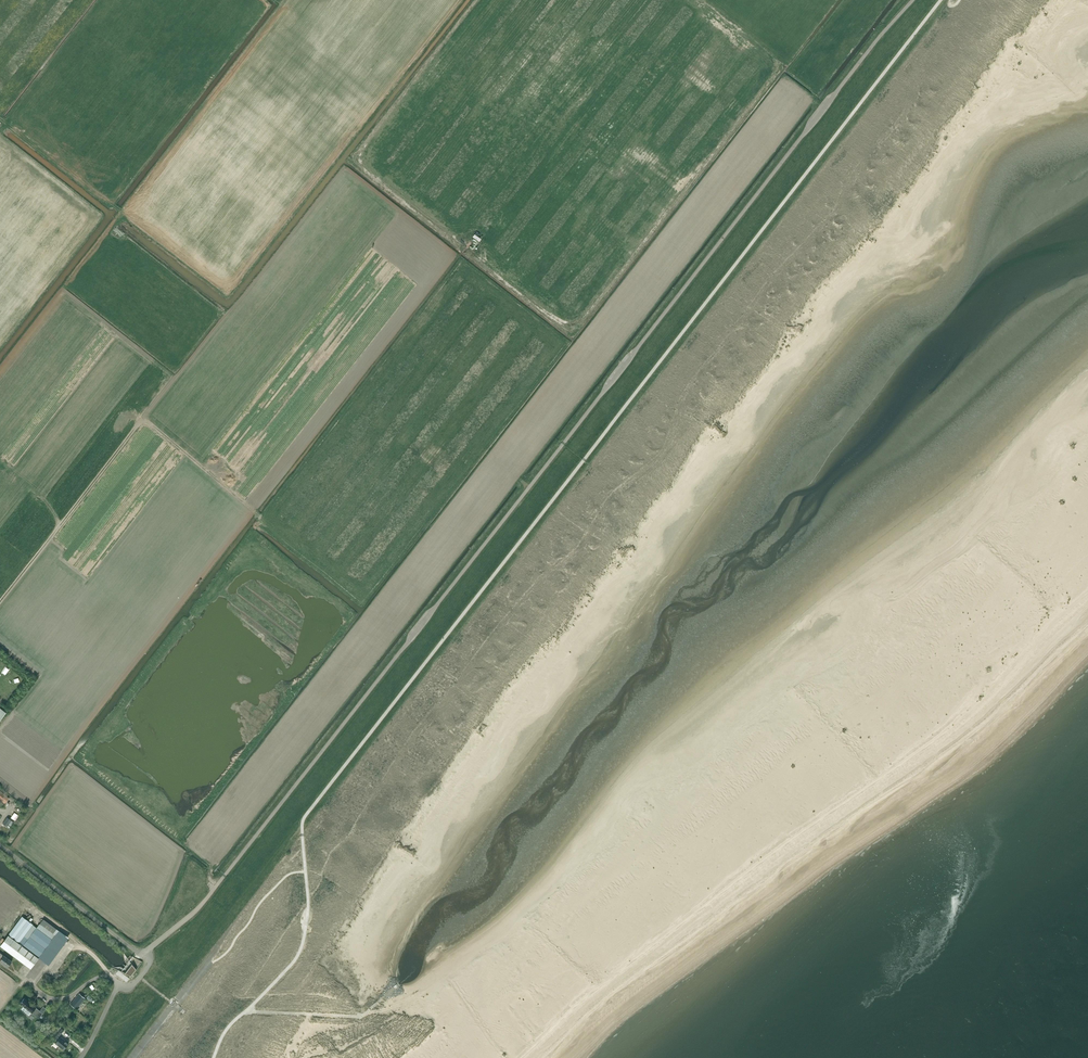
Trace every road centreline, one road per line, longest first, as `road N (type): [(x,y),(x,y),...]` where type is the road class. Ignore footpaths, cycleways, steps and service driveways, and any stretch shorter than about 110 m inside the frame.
road 1 (unclassified): [(148,951),(225,878),(913,0)]
road 2 (track): [(0,603),(143,422),(256,515)]
road 3 (unclassified): [(148,951),(136,951),(0,846)]
road 4 (unclassified): [(81,1057),(115,991),(132,987),(149,963),(148,951)]

